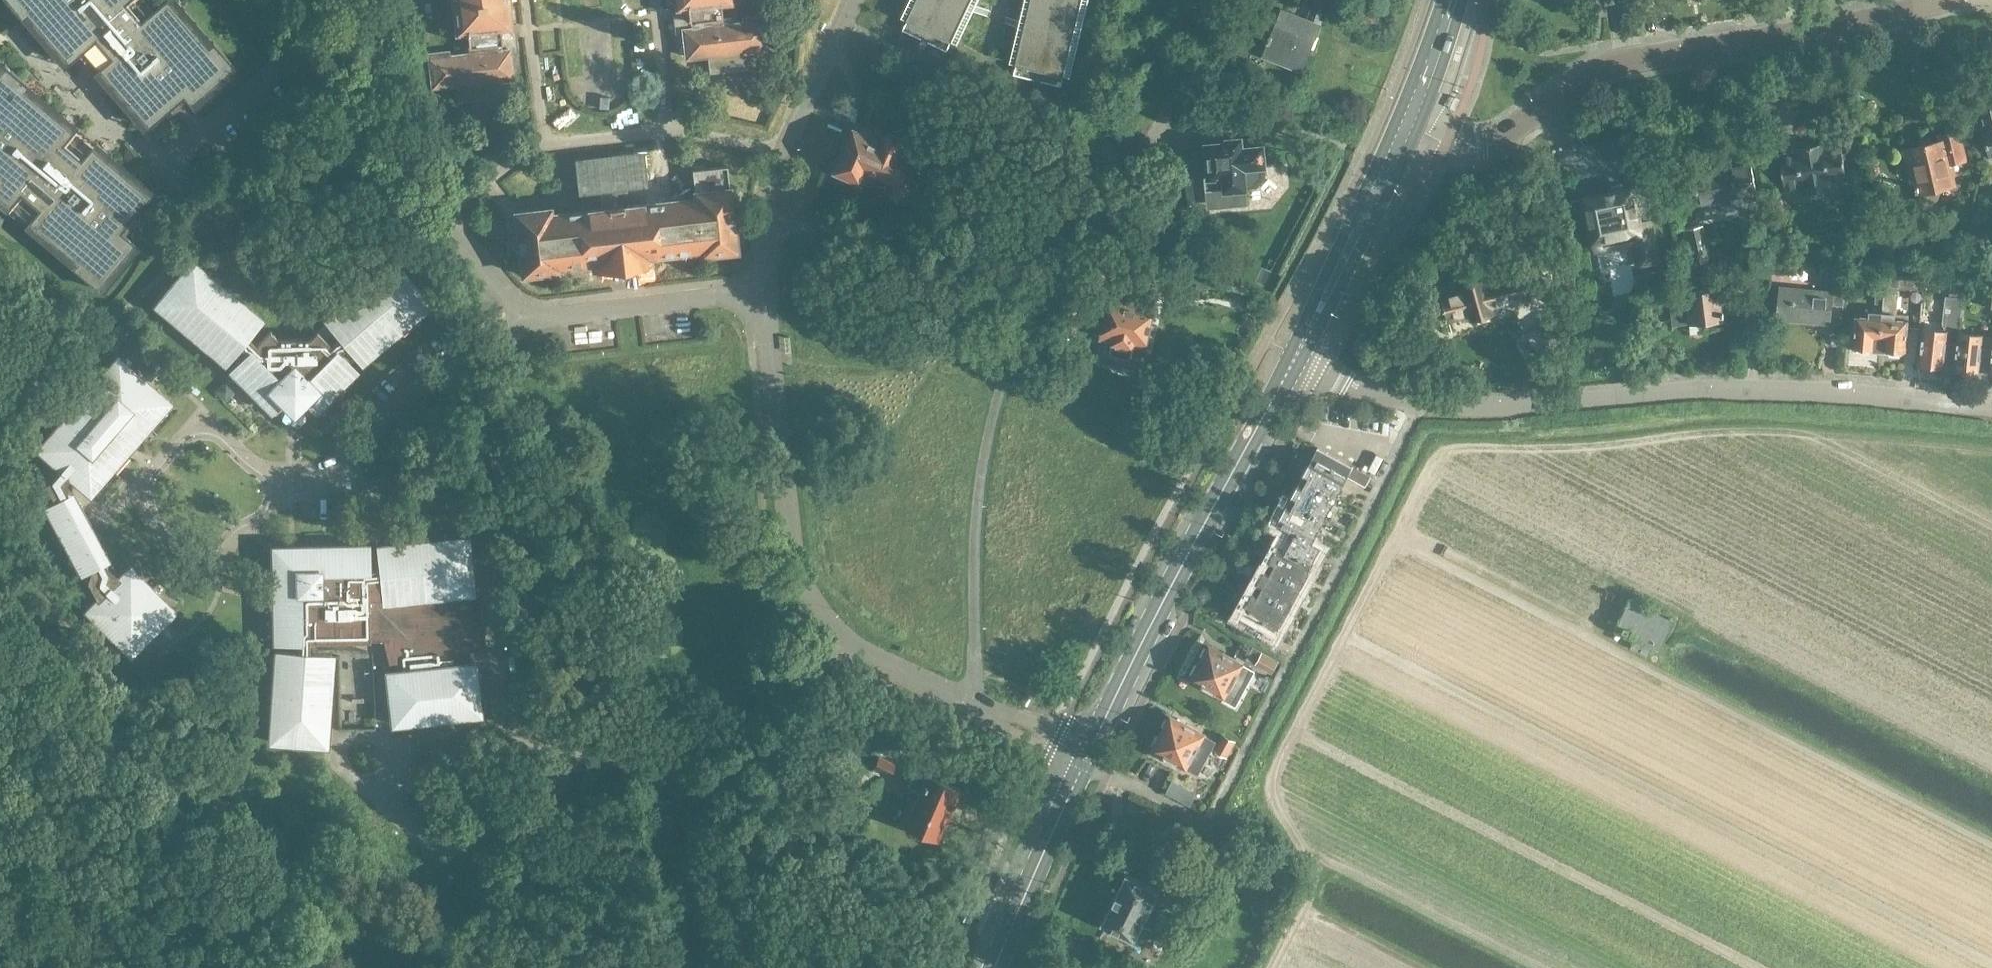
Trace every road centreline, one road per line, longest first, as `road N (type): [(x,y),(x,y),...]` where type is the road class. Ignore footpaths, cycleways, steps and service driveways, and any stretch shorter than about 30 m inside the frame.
road 1 (track): [(1991,449),(1736,430),(1437,450),(1278,760),(1279,794),(1317,865),(1305,913),(1274,967)]
road 2 (unclassified): [(1085,763),(855,649),(819,613),(794,573),(766,293)]
road 3 (unclassified): [(1991,407),(1698,386),(1509,404),(1418,402)]
road 4 (residential): [(1449,132),(1479,140),(1508,134),(1611,61),(1950,0)]
road 5 (primary): [(1085,763),(1298,355)]
road 6 (unclassified): [(517,315),(232,0)]
road 7 (unknown): [(432,221),(523,149),(545,142),(672,130),(782,152)]
road 8 (track): [(1030,309),(1176,101),(1204,0)]
road 9 (unclassified): [(766,293),(771,179),(855,0)]
road 10 (primary): [(1298,355),(1410,119)]
road 11 (unclassified): [(517,315),(766,293)]
road 12 (primary): [(996,967),(1085,763)]
road 13 (unknown): [(525,0),(545,142)]
road 14 (unknown): [(672,130),(658,0)]
road 15 (unclassified): [(1418,402),(1348,382),(1298,355)]
road 16 (primary): [(1410,119),(1455,0)]

